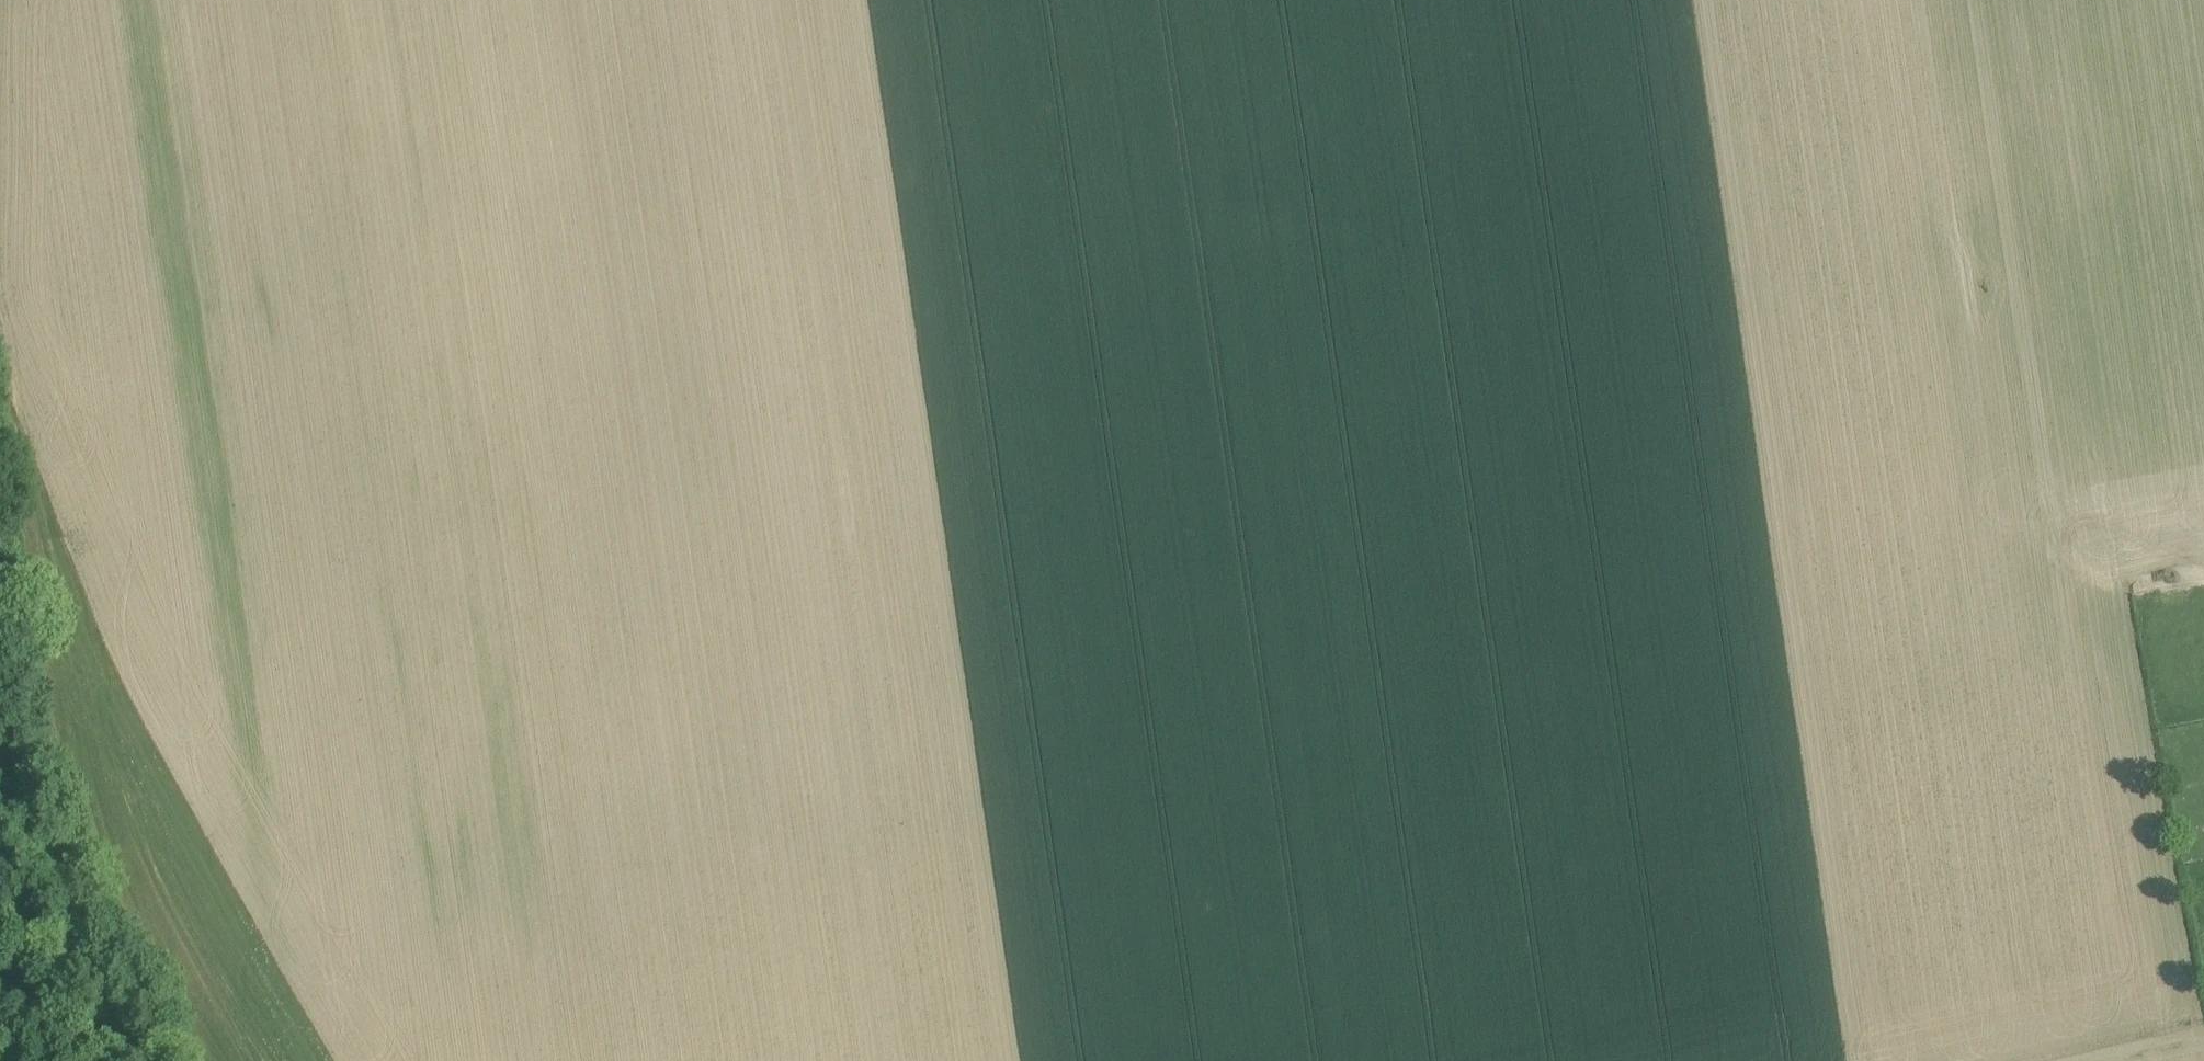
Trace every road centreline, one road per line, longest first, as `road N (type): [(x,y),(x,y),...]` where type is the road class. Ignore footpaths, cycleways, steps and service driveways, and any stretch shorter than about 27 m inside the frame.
road 1 (track): [(0,765),(73,945),(137,1060)]

